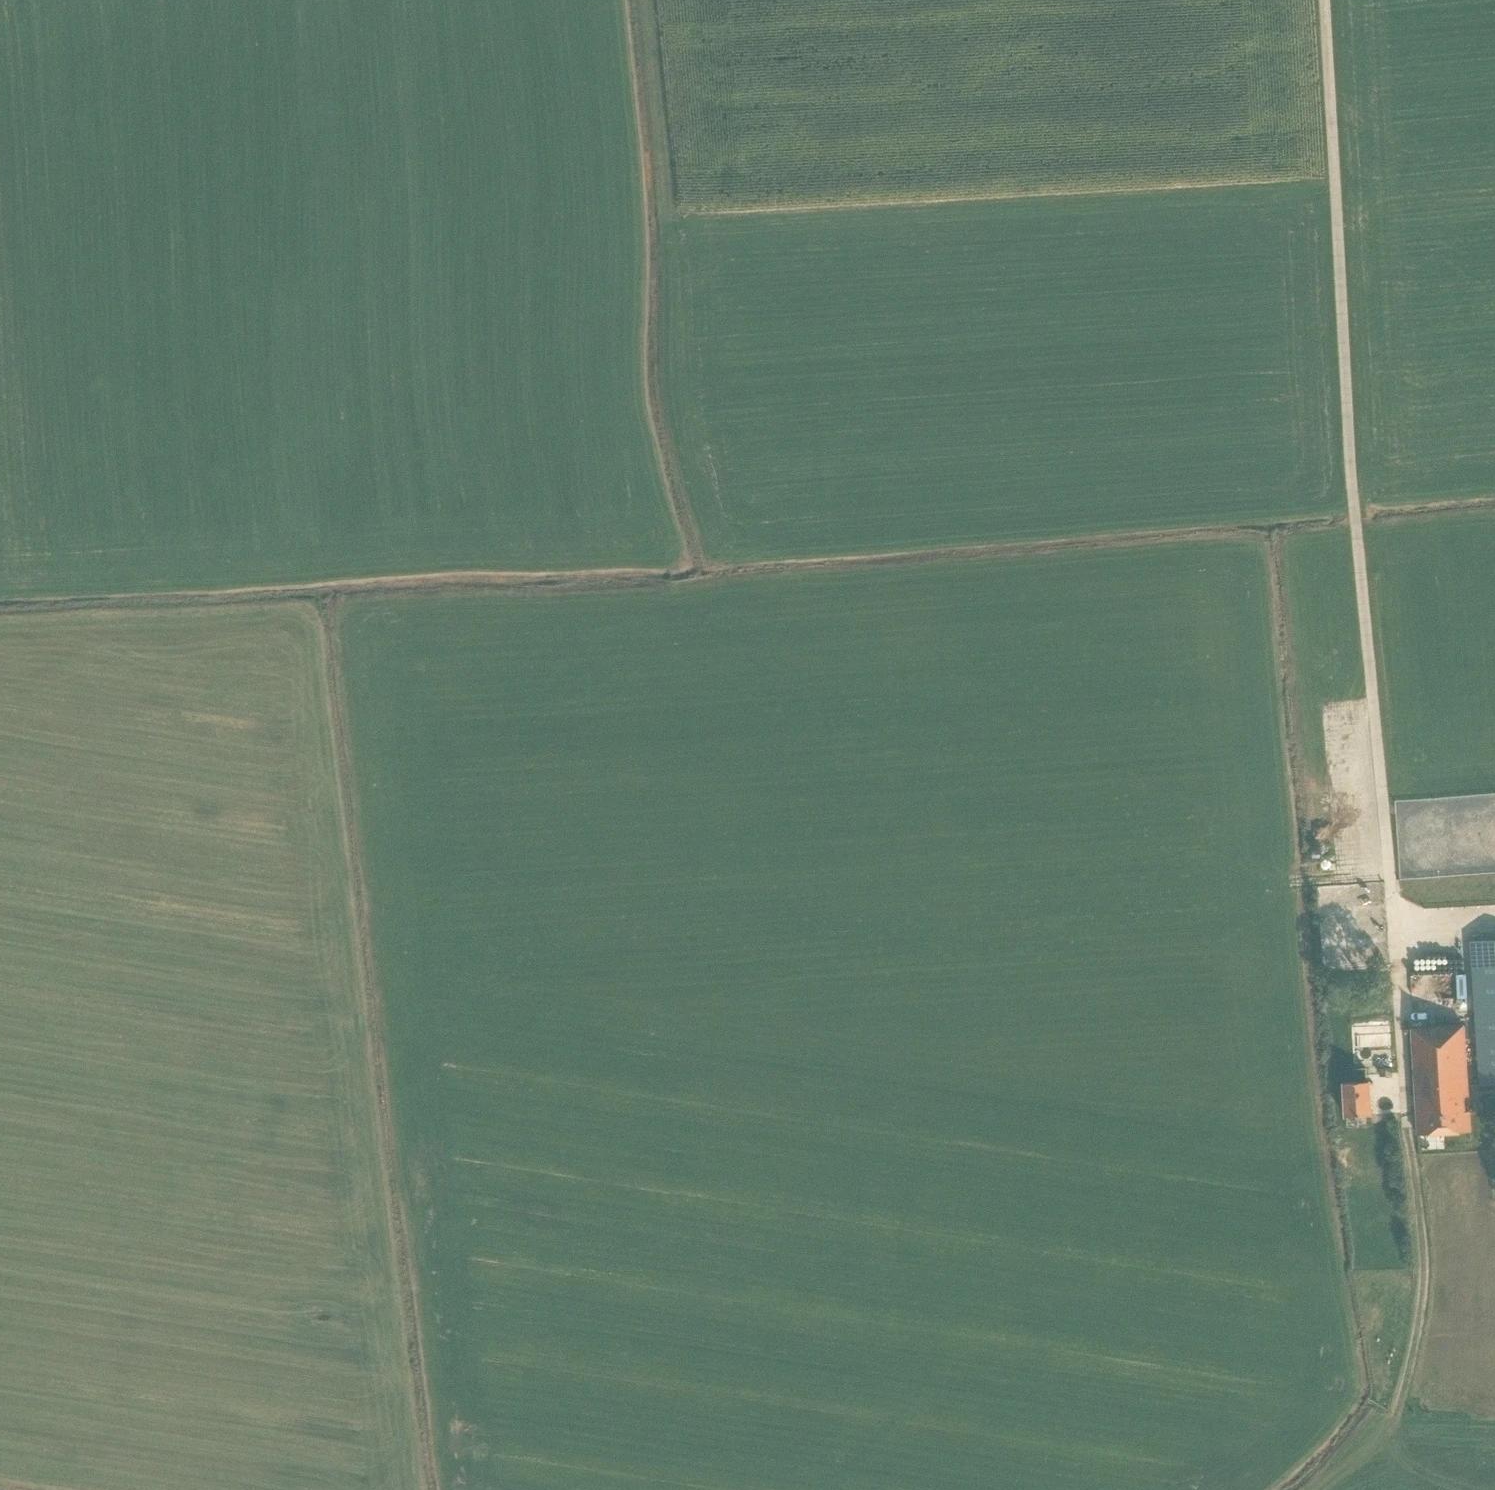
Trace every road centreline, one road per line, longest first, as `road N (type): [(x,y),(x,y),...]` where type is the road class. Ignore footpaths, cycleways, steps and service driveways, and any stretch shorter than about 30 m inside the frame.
road 1 (track): [(1308,1489),(1377,1424),(1416,1350),(1420,1182)]

